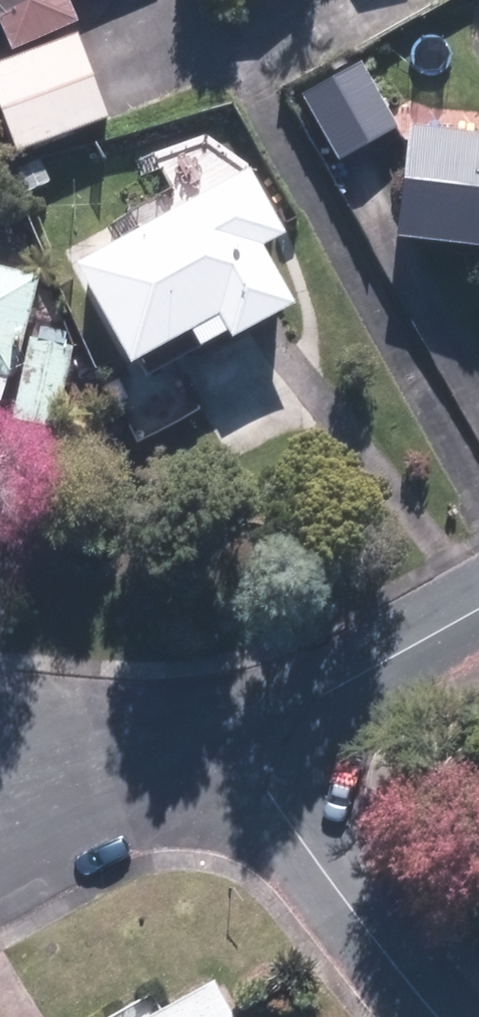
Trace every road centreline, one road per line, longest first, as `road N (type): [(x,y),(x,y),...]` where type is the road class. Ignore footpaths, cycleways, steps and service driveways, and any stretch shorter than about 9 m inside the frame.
road 1 (residential): [(445,1016),(223,742)]
road 2 (residential): [(223,742),(341,691),(478,613)]
road 3 (residential): [(0,798),(223,742)]

